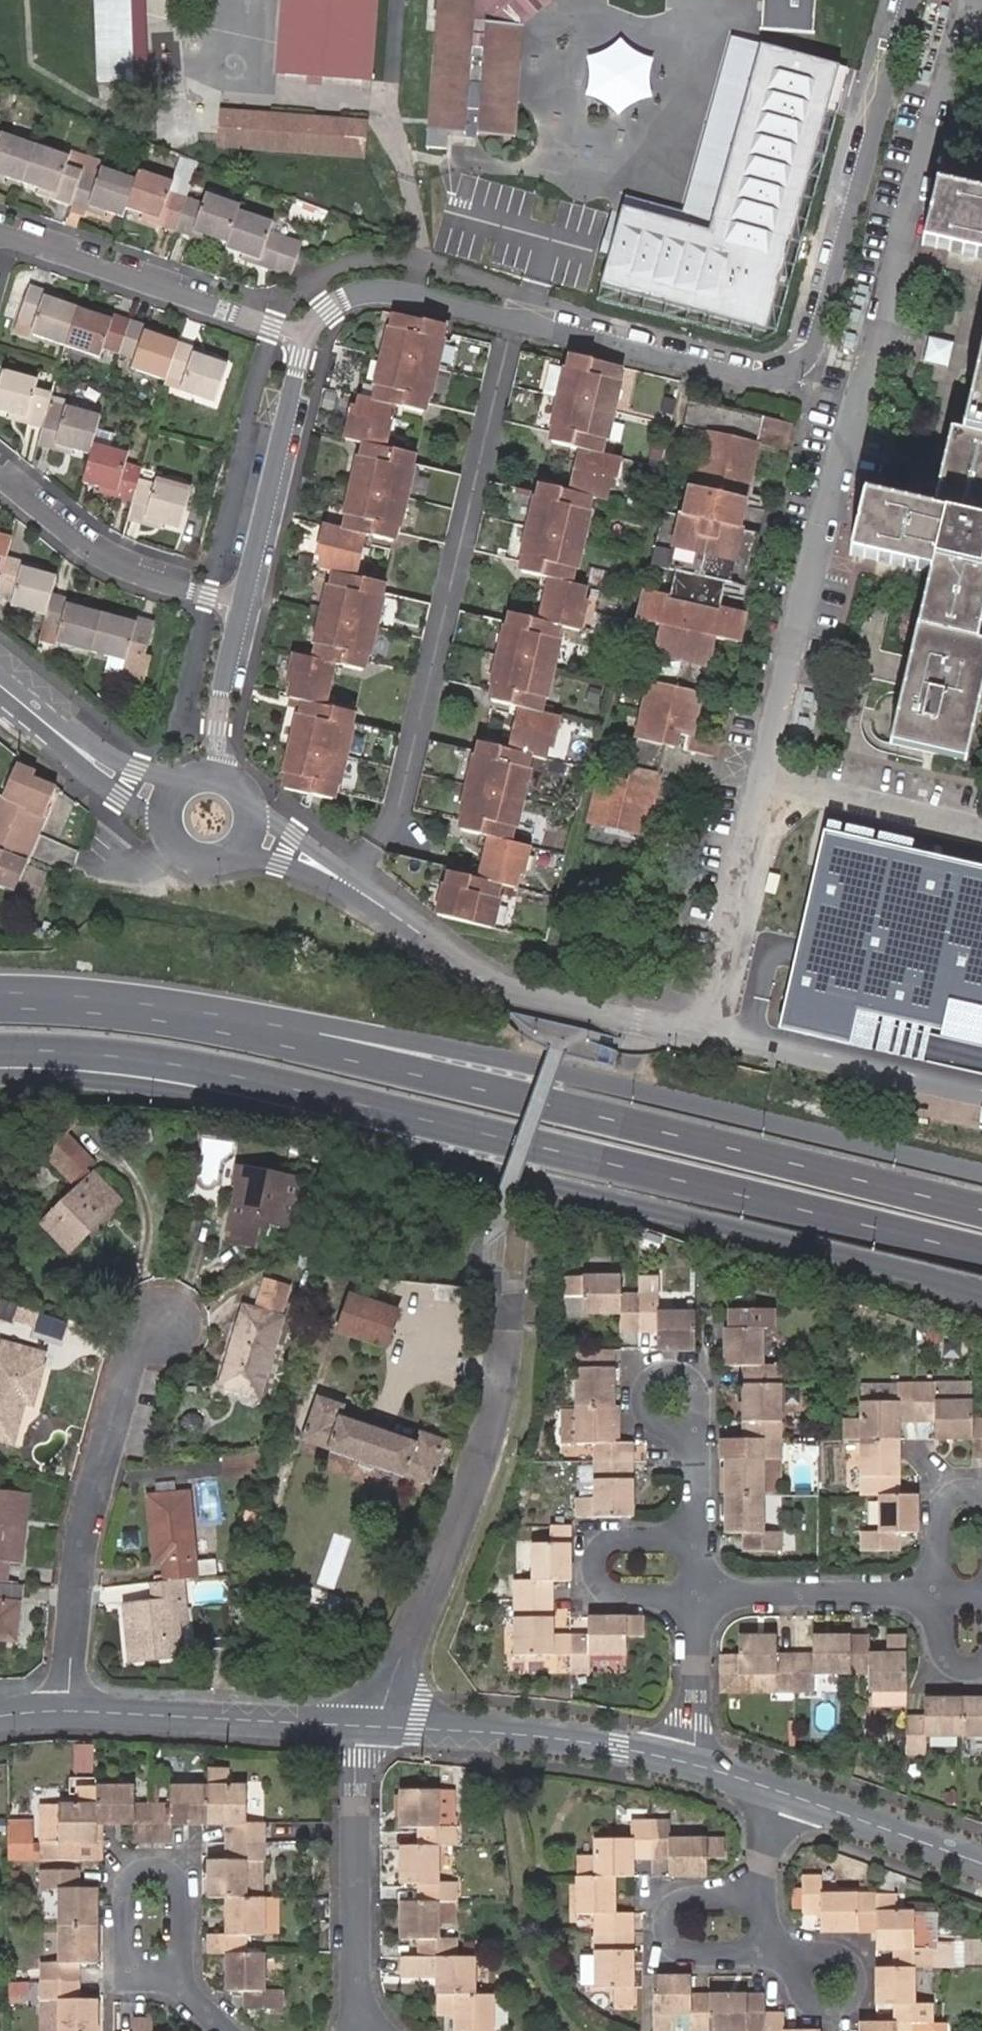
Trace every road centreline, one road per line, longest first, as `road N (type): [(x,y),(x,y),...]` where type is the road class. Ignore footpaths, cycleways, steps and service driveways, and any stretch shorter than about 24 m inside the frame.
road 1 (primary): [(0,1075),(86,1078),(195,1097),(981,1294)]
road 2 (primary): [(0,1049),(214,1069),(981,1254)]
road 3 (primary): [(981,1210),(219,1032),(0,1003)]
road 4 (primary): [(981,1176),(325,1023),(154,994),(0,985)]
road 5 (residential): [(308,342),(328,310),(364,289),(413,293),(750,380),(787,371),(813,345),(910,0)]
road 6 (residential): [(968,0),(763,780)]
road 7 (residential): [(242,833),(352,888),(507,994),(700,1026)]
road 8 (residential): [(507,1333),(491,1426),(401,1654),(383,1727)]
road 9 (residential): [(69,1709),(77,1550),(133,1363),(155,1321)]
road 10 (residential): [(308,342),(0,227)]
road 11 (tertiary): [(383,1727),(560,1740),(688,1763)]
road 12 (residential): [(357,1726),(359,2030)]
road 13 (tertiary): [(69,1709),(357,1726)]
road 14 (residential): [(252,599),(154,575),(97,549),(0,473)]
road 15 (residential): [(171,1976),(180,1954),(181,1865),(124,1865),(125,1977)]
road 16 (residential): [(252,599),(308,342)]
road 17 (residential): [(763,780),(700,1026)]
road 18 (residential): [(695,1597),(941,1595)]
road 19 (residential): [(695,1546),(615,1544),(596,1557),(594,1570),(606,1593),(620,1596),(695,1597)]
road 20 (residential): [(756,1896),(686,1901),(674,1910),(667,1935),(693,1953),(781,1955)]
road 21 (residential): [(763,780),(981,830)]
road 22 (residential): [(0,685),(64,740),(172,804)]
road 23 (tertiary): [(788,1795),(981,1864)]
road 24 (residential): [(214,782),(226,673),(252,599)]
road 25 (residential): [(781,1955),(835,1956),(858,1976),(854,2000),(830,2015),(812,2009),(799,1990)]
road 26 (residential): [(695,1597),(688,1763)]
road 27 (residential): [(696,1434),(656,1425),(642,1404),(659,1379),(689,1383),(696,1397)]
road 28 (residential): [(981,1500),(959,1493),(939,1514),(941,1595)]

